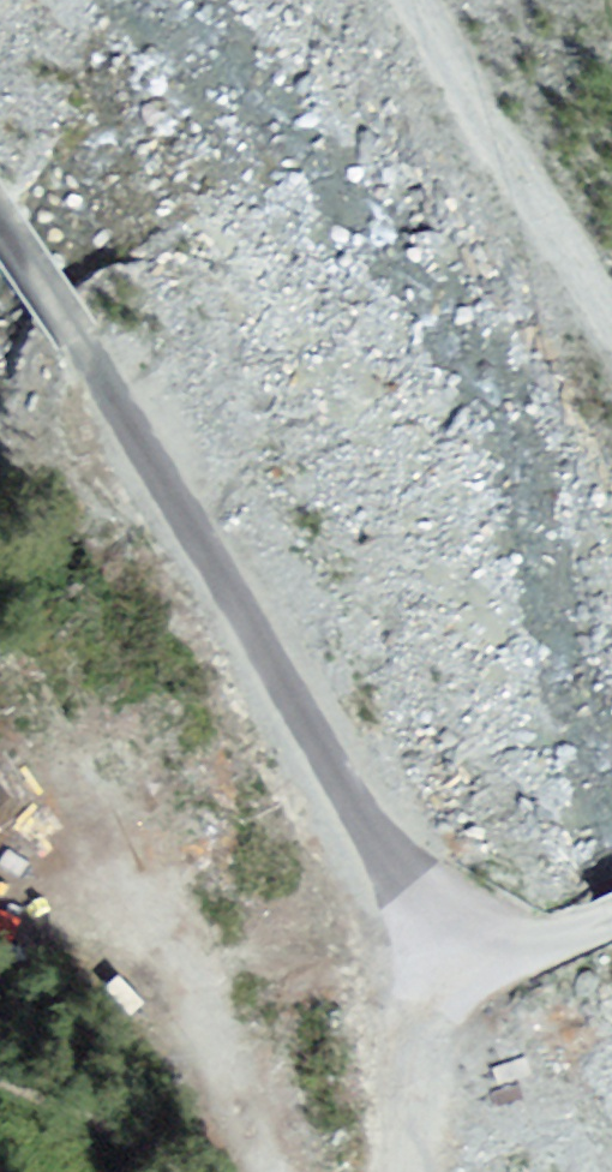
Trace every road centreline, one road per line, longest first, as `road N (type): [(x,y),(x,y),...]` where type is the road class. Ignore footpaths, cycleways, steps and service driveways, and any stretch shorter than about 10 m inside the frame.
road 1 (tertiary): [(0,223),(439,938),(560,940),(611,916)]
road 2 (track): [(93,828),(292,1171)]
road 3 (track): [(611,315),(553,233),(419,0)]

